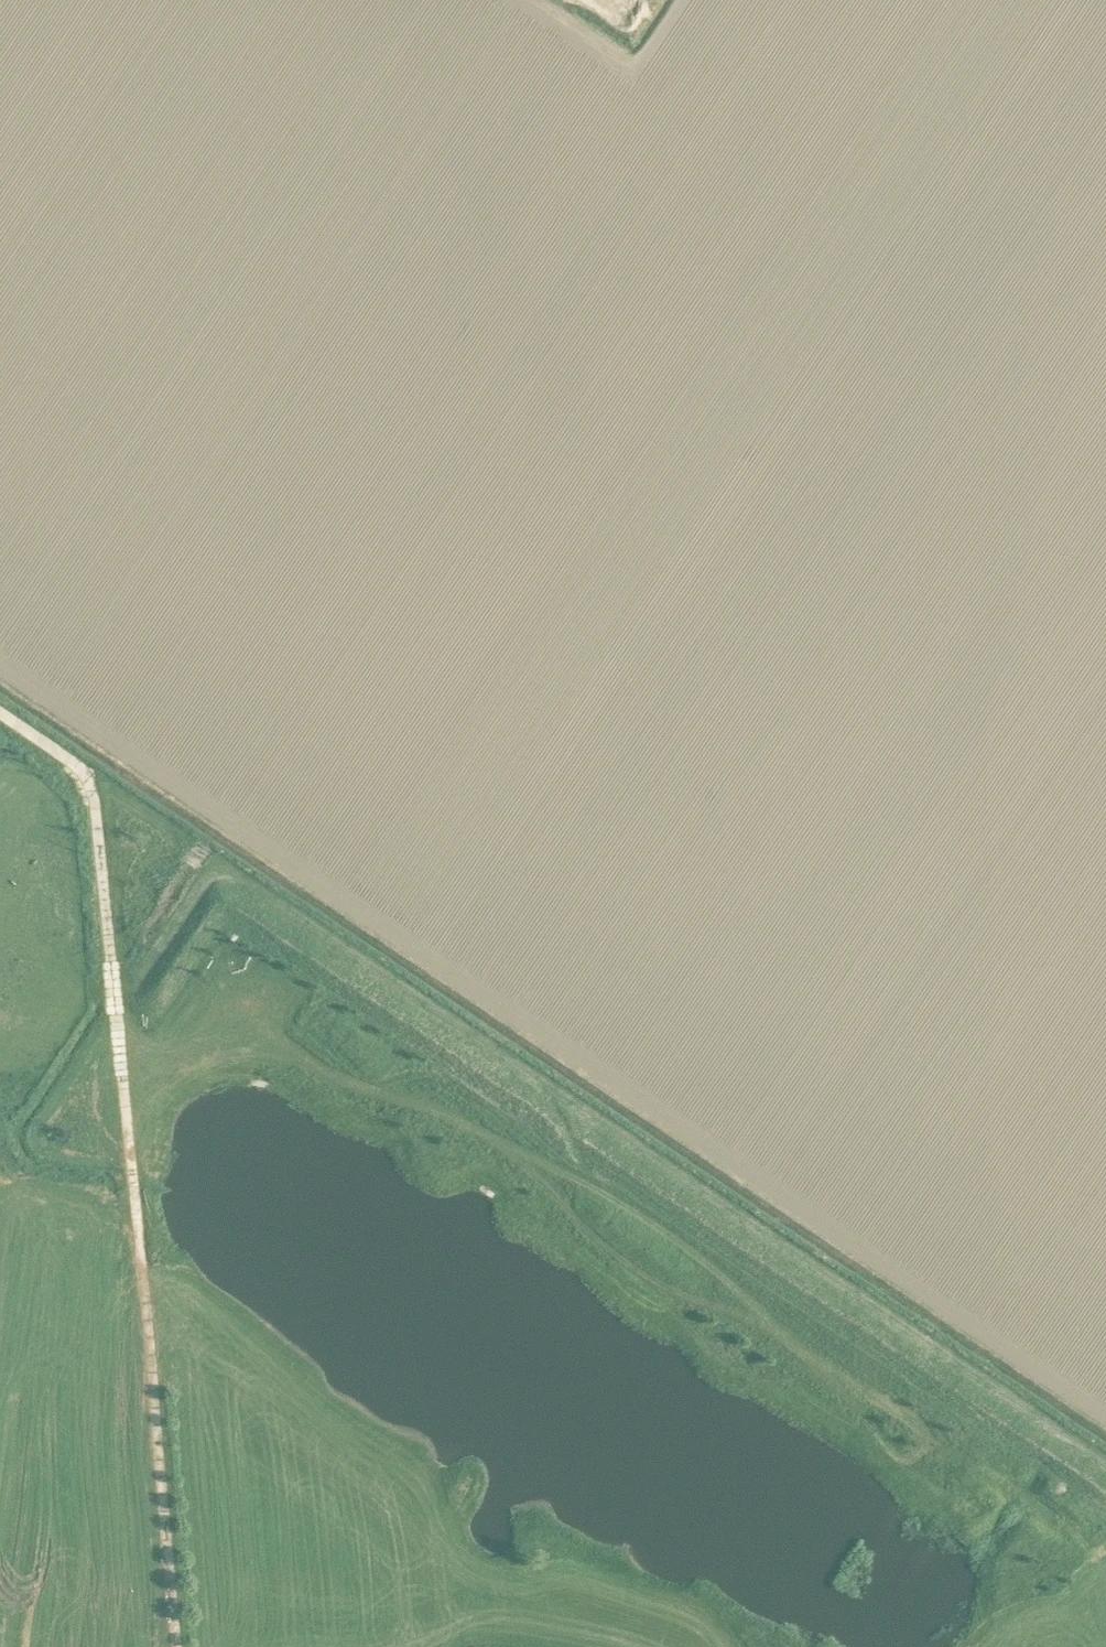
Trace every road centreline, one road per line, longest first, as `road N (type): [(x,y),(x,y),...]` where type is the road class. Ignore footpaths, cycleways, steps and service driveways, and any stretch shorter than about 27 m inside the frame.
road 1 (track): [(0,715),(79,768),(92,805),(174,1638)]

